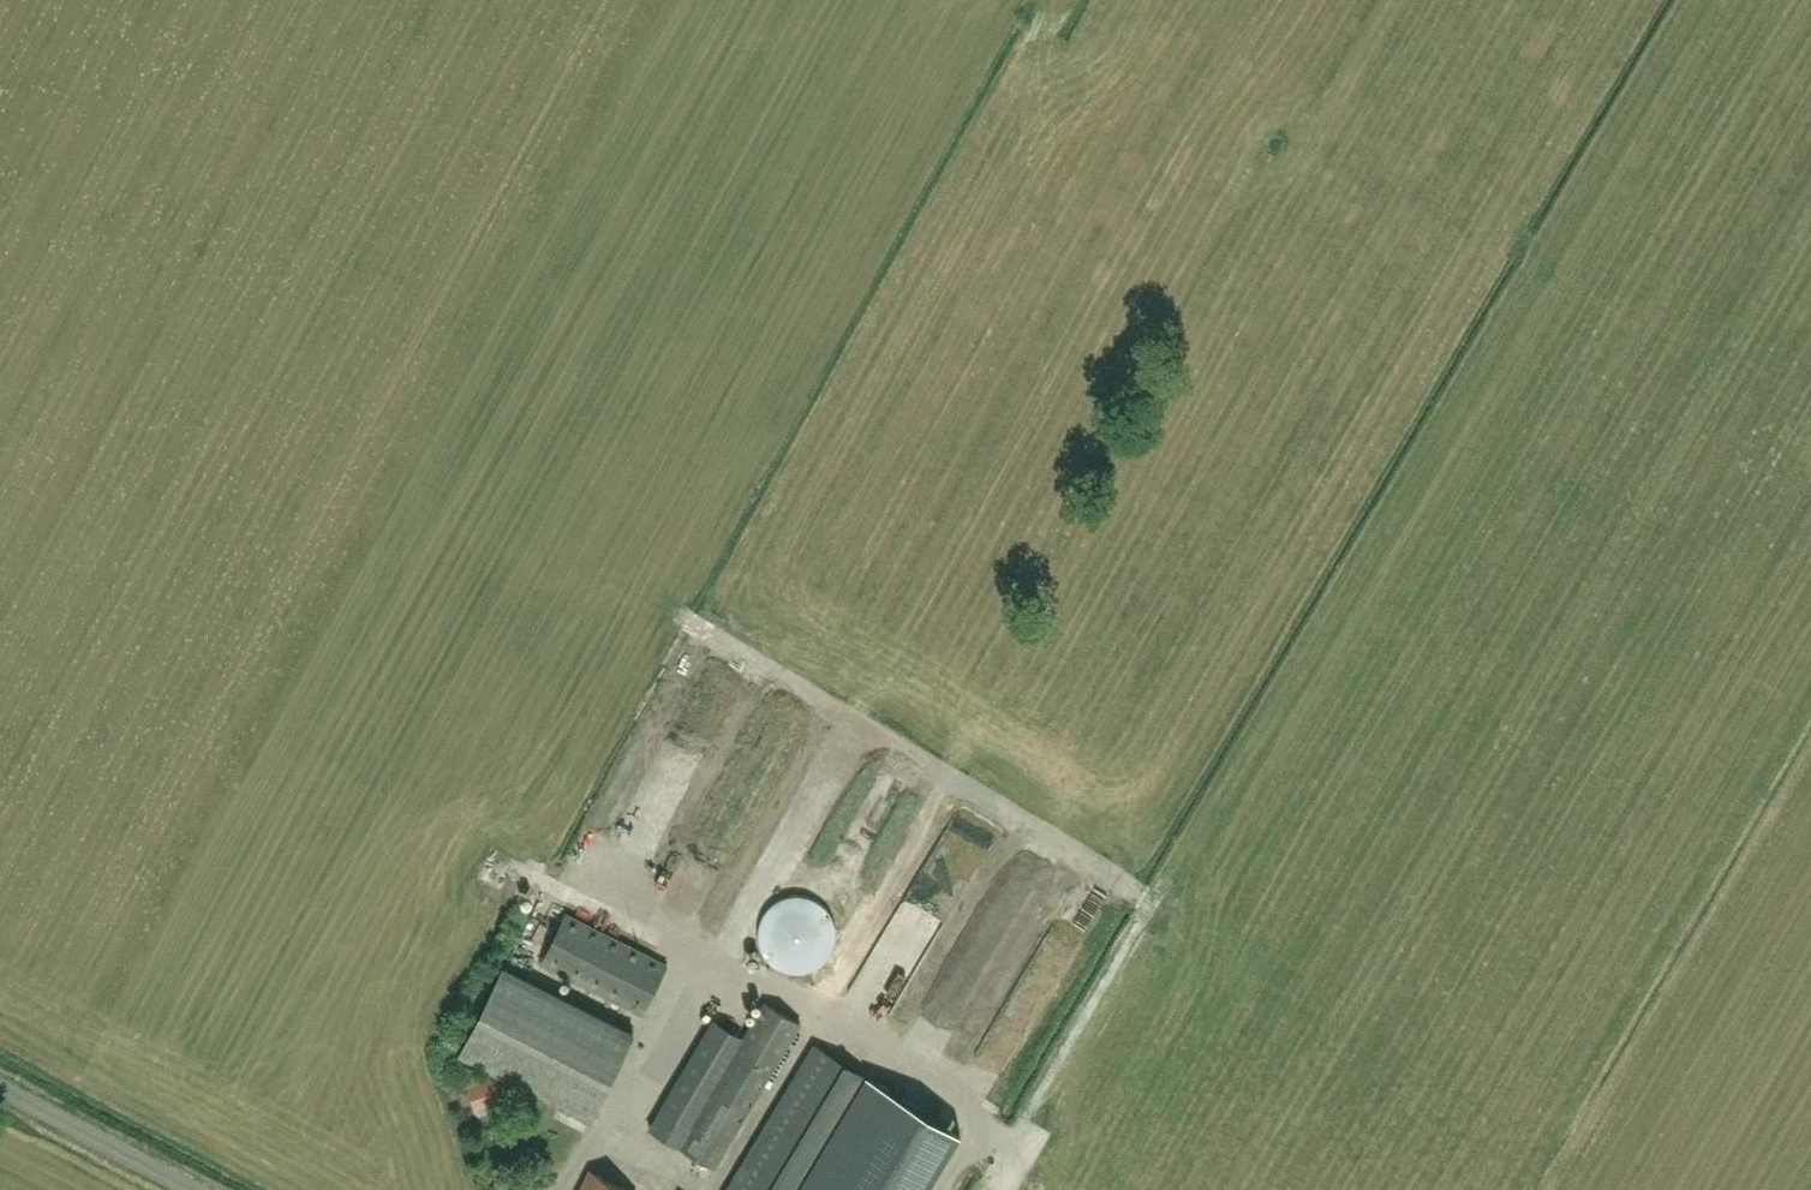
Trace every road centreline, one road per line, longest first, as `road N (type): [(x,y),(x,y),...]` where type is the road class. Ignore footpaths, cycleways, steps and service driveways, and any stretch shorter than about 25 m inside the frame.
road 1 (unclassified): [(195,1189),(0,1086)]

